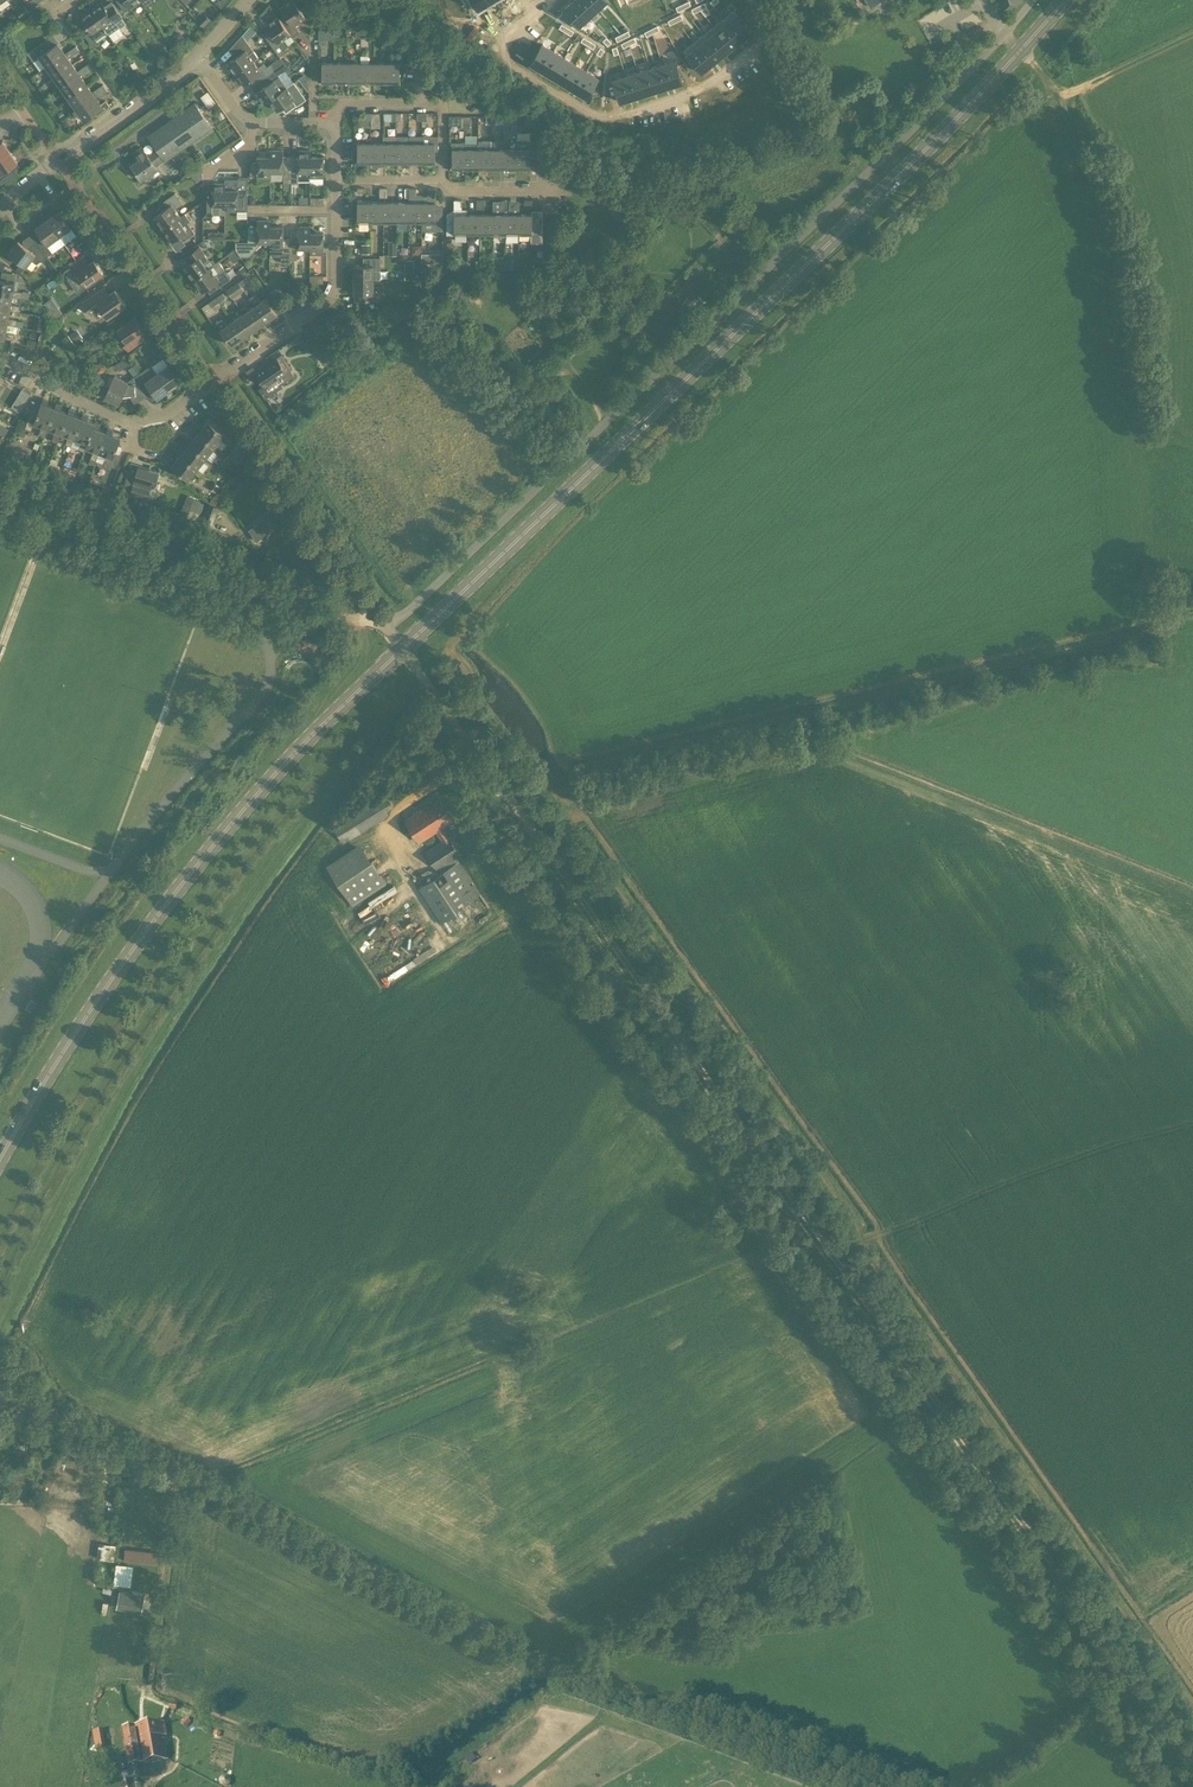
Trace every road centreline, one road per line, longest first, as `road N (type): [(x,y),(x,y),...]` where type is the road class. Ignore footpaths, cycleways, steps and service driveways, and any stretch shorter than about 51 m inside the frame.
road 1 (track): [(1192,1766),(485,769)]
road 2 (unclassified): [(862,1786),(530,1659),(135,1445),(30,1407)]
road 3 (primary): [(402,648),(933,147),(1021,52)]
road 4 (unclassified): [(384,624),(440,581),(1004,36)]
road 5 (primary): [(0,1157),(78,1030),(212,846),(402,648)]
road 6 (track): [(1156,607),(1130,342),(1105,210),(1060,98)]
road 7 (residential): [(746,0),(766,40),(702,97),(614,119),(506,64),(523,20),(547,0)]
road 8 (unclassified): [(384,624),(353,619),(0,487)]
road 9 (residential): [(215,381),(60,160)]
road 10 (residential): [(215,381),(334,292),(336,211)]
road 11 (residential): [(335,122),(344,105),(440,104),(443,181)]
road 12 (unclassified): [(197,55),(60,160)]
road 13 (residential): [(0,354),(135,423)]
road 14 (track): [(1060,98),(1192,37)]
road 15 (unclassified): [(470,747),(402,648)]

